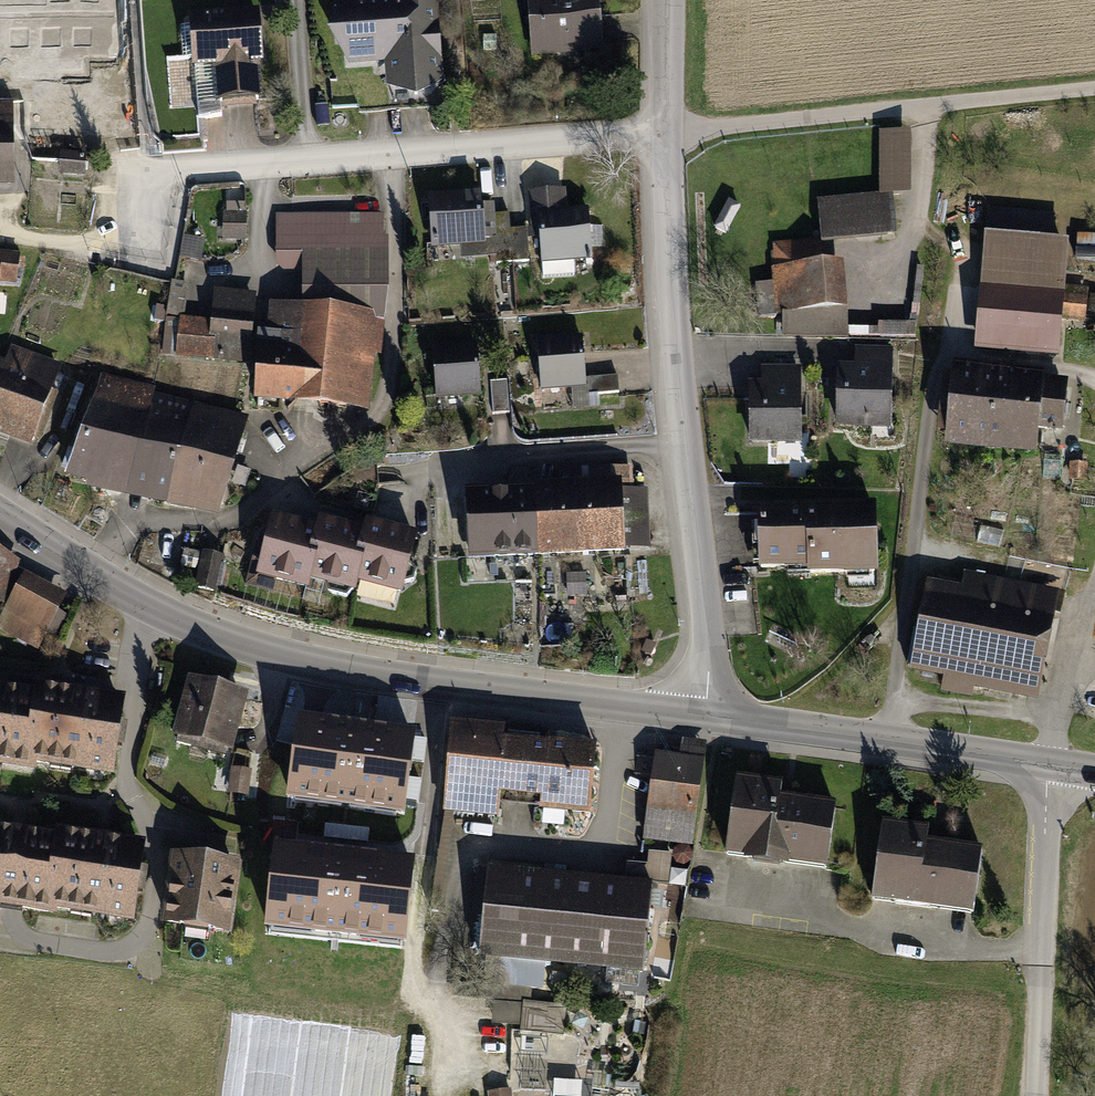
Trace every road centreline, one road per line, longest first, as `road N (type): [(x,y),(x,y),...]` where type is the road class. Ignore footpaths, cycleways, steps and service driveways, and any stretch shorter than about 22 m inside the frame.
road 1 (tertiary): [(0,517),(186,626),(253,650),(366,674),(700,715)]
road 2 (residential): [(668,129),(146,163),(151,245)]
road 3 (residential): [(668,129),(675,348),(710,655),(700,715)]
road 4 (track): [(668,129),(1094,88)]
road 5 (tertiary): [(700,715),(1056,767)]
road 6 (unclassified): [(1056,767),(1038,1095)]
road 7 (track): [(1094,567),(1068,655),(1056,767)]
road 8 (residential): [(669,0),(668,129)]

